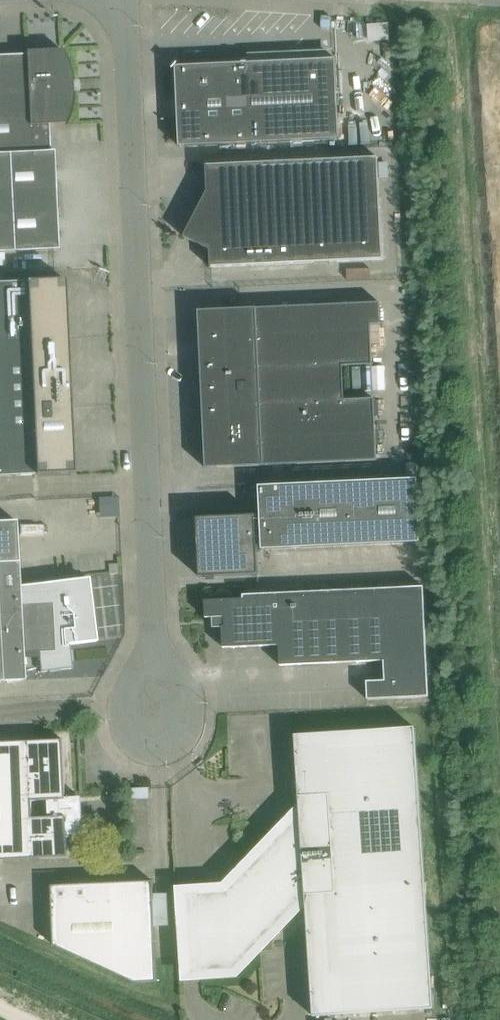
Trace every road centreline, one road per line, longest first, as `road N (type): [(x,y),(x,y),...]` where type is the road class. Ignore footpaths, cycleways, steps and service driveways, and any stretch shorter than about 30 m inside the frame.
road 1 (unclassified): [(155,721),(123,0)]

